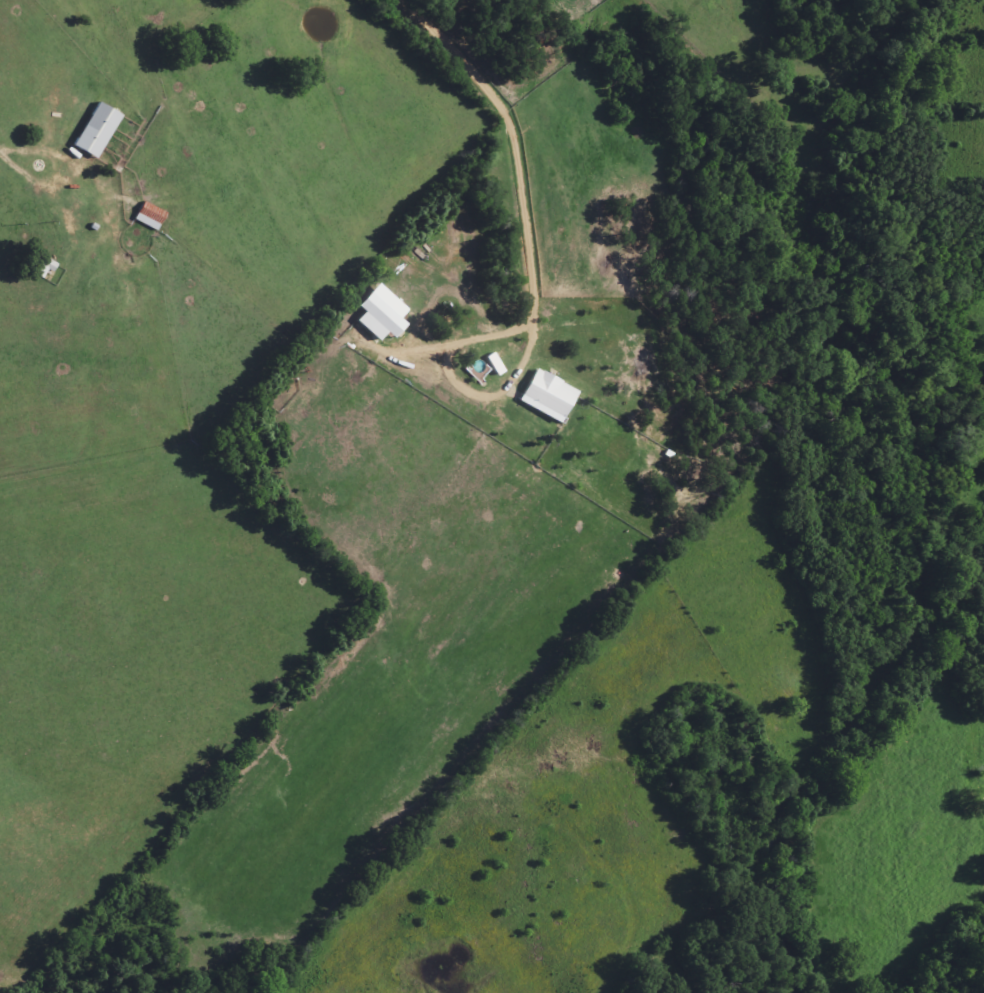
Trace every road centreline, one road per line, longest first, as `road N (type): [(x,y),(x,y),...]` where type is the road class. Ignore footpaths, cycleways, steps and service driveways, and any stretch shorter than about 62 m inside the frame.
road 1 (residential): [(61,0),(107,73),(79,183)]

